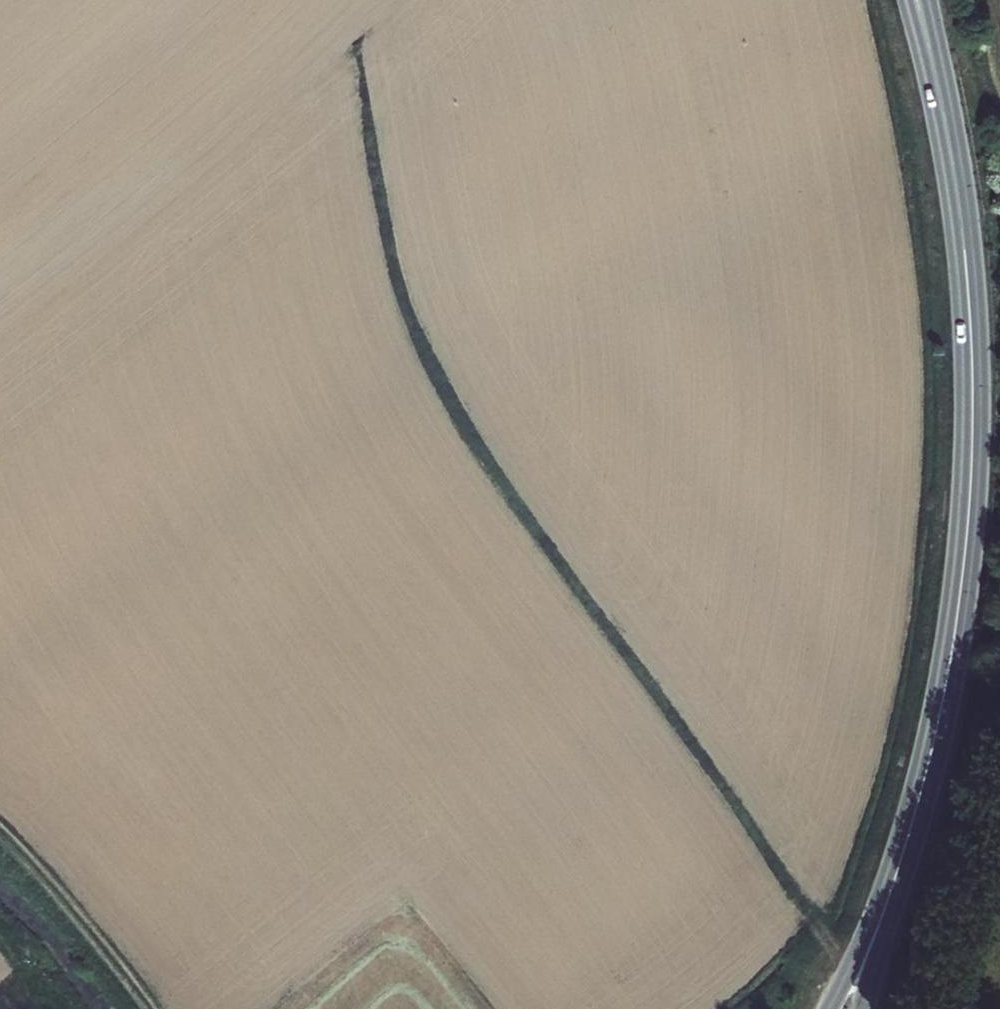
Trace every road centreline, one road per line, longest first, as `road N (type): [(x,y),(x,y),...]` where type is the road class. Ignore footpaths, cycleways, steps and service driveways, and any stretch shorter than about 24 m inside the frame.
road 1 (secondary): [(935,74),(968,287),(968,513),(943,700),(878,926)]

